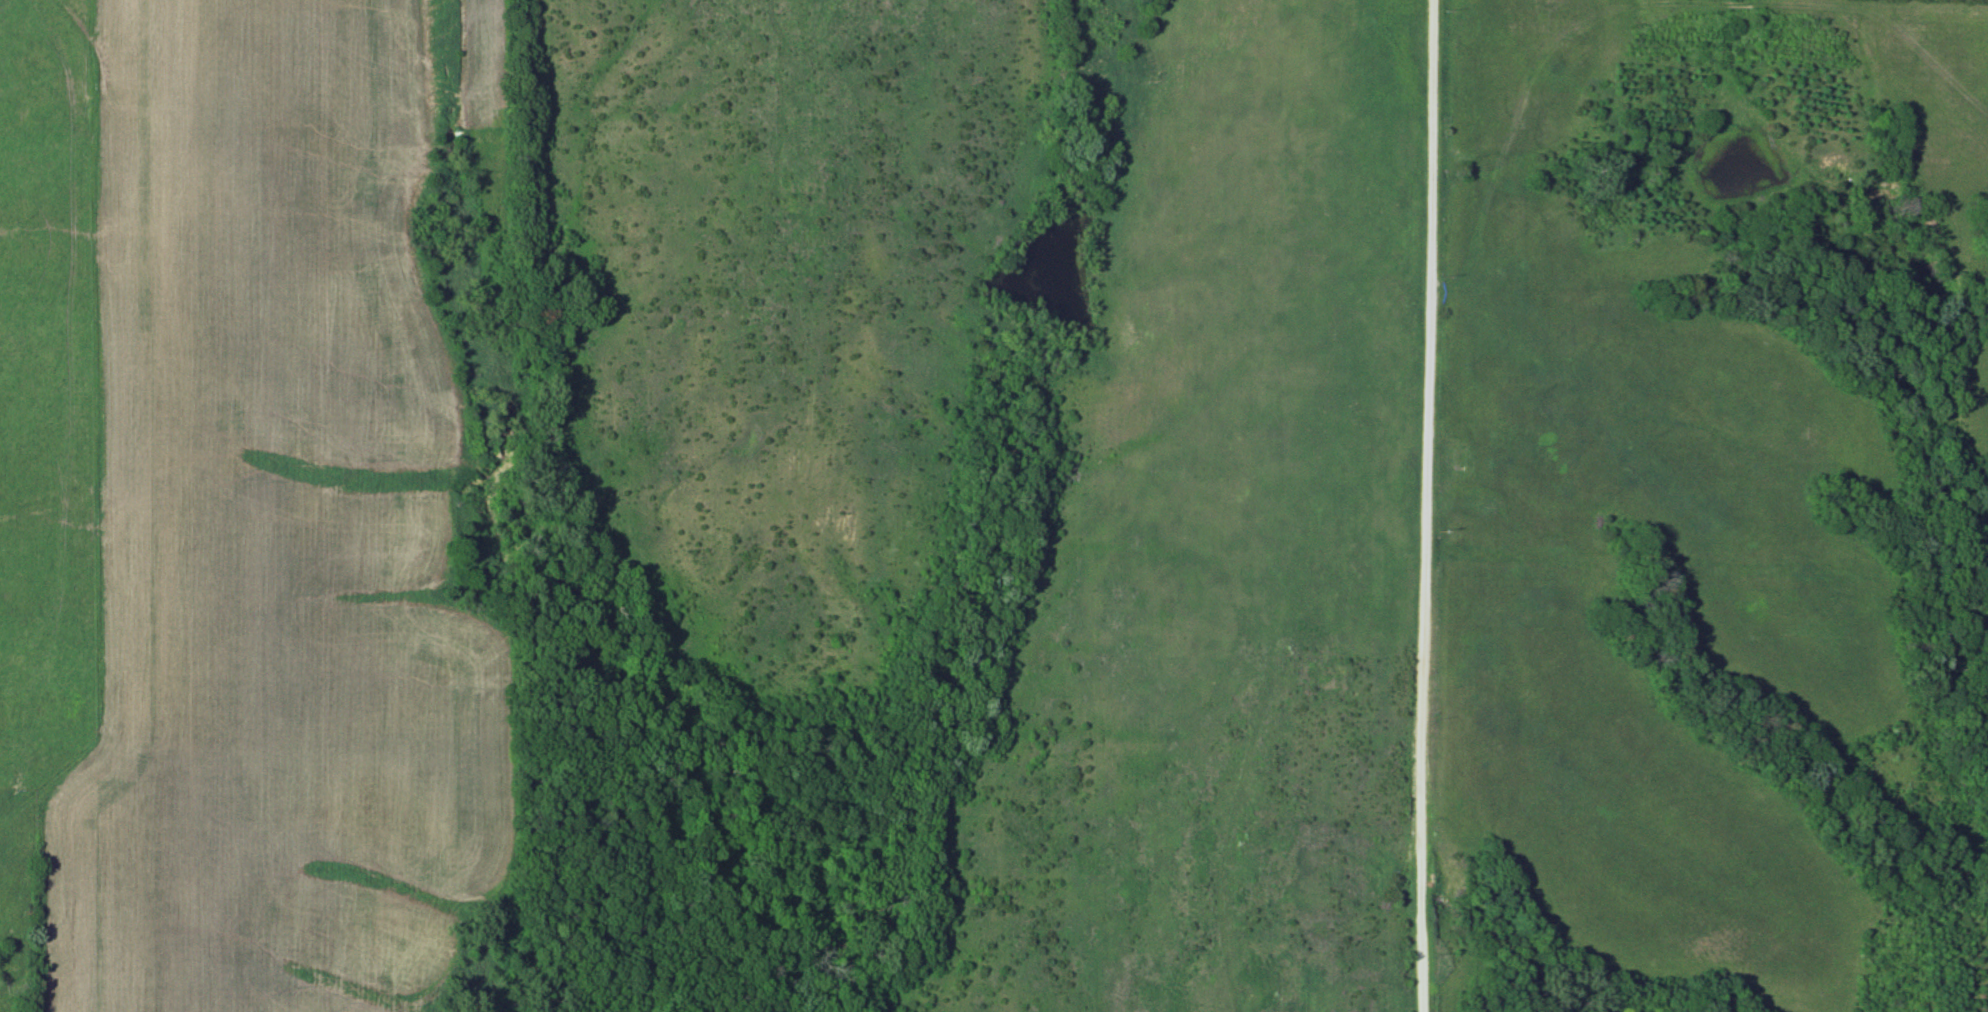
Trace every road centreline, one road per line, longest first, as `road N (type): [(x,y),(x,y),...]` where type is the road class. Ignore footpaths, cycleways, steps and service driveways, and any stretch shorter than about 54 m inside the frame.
road 1 (residential): [(1424,1011),(1435,0)]

